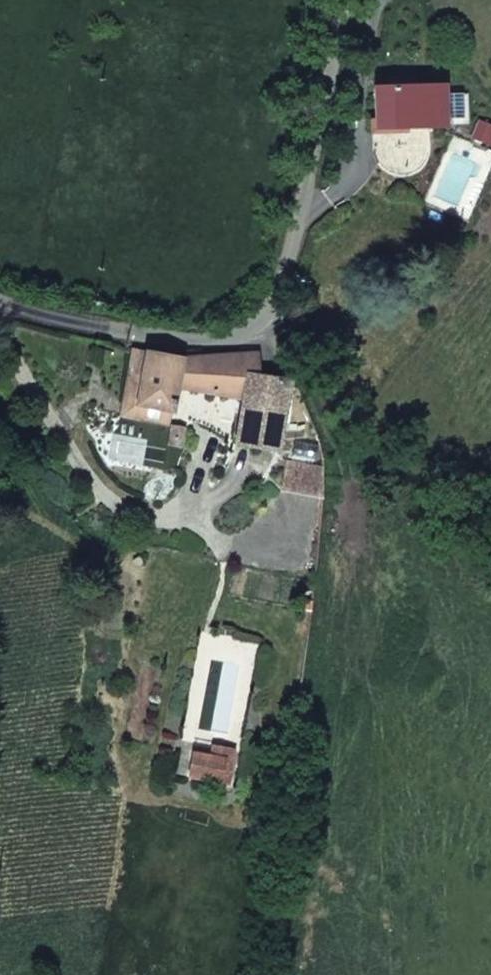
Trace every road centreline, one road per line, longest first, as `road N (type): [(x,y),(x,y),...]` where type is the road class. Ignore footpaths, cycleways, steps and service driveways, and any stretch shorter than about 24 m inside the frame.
road 1 (unclassified): [(0,307),(167,339),(207,342),(259,331),(283,296),(347,0)]

